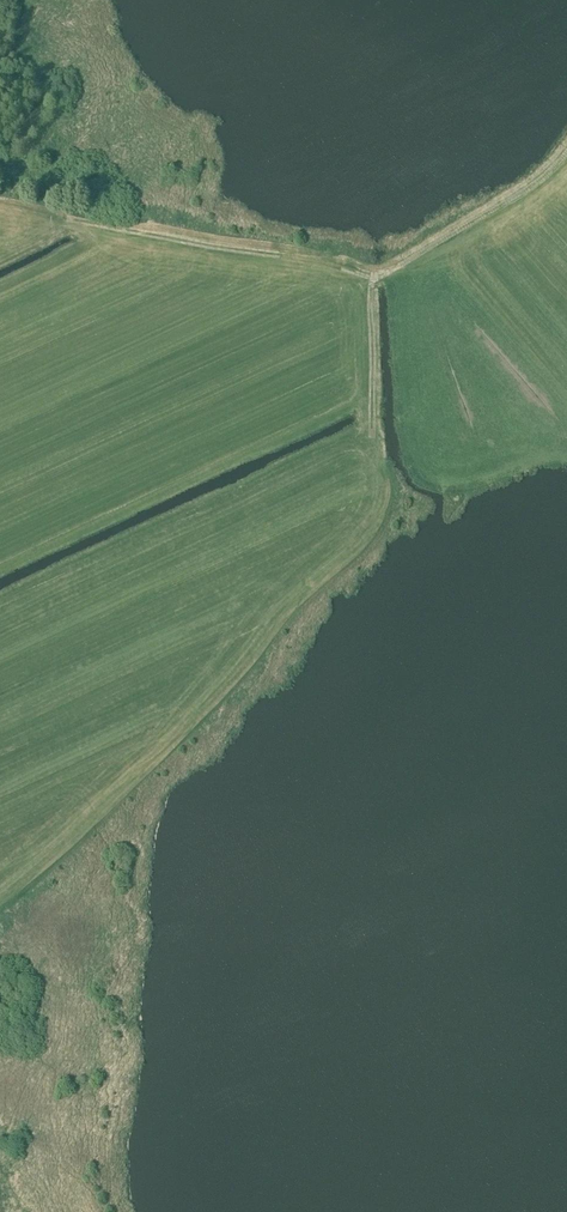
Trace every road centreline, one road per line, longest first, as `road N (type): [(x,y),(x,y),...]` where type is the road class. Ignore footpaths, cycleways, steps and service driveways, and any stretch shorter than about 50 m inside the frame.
road 1 (track): [(566,152),(518,194),(376,276),(72,218)]
road 2 (track): [(376,276),(371,420)]

